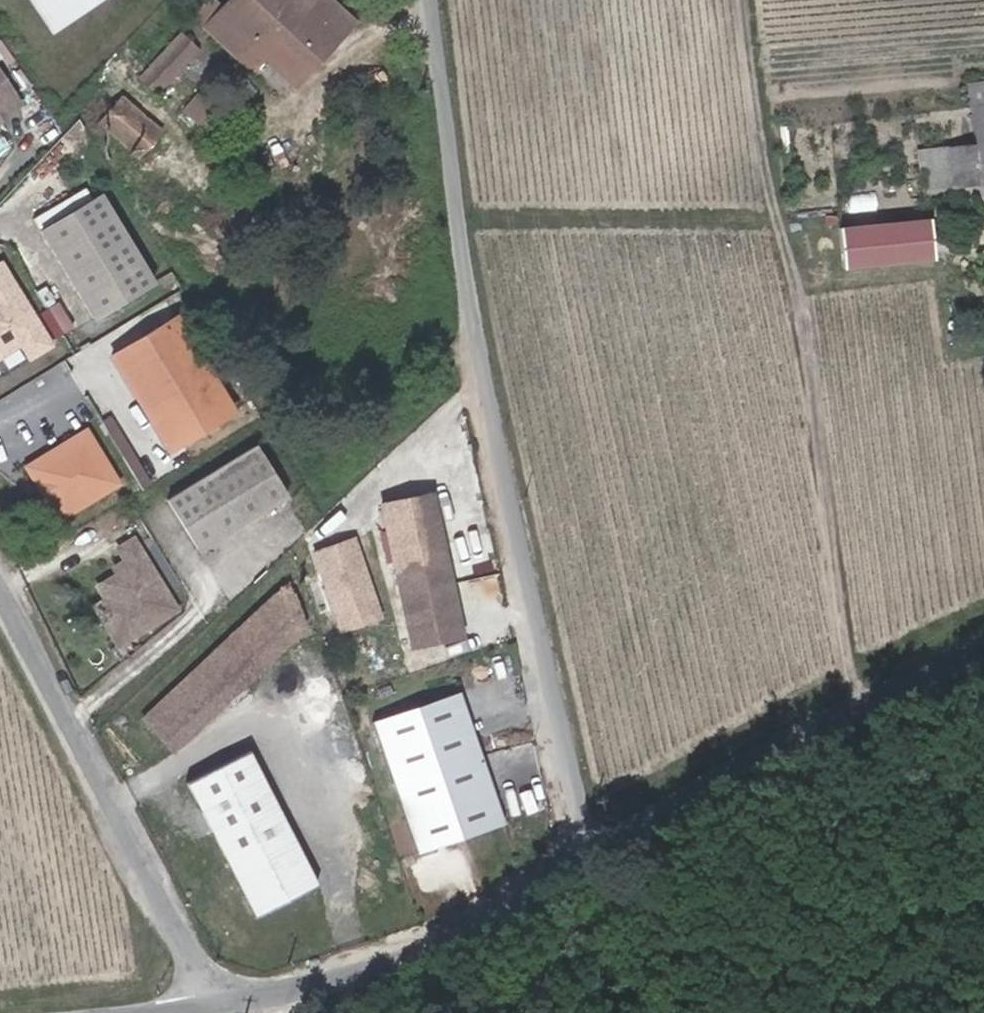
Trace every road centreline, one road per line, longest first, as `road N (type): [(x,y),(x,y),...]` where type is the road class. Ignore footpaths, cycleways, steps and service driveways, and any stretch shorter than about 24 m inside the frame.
road 1 (unclassified): [(603,869),(496,382),(443,0)]
road 2 (unclassified): [(235,999),(0,559)]
road 3 (unclassified): [(603,869),(983,680)]
road 4 (unclassified): [(235,999),(413,963),(603,869)]

